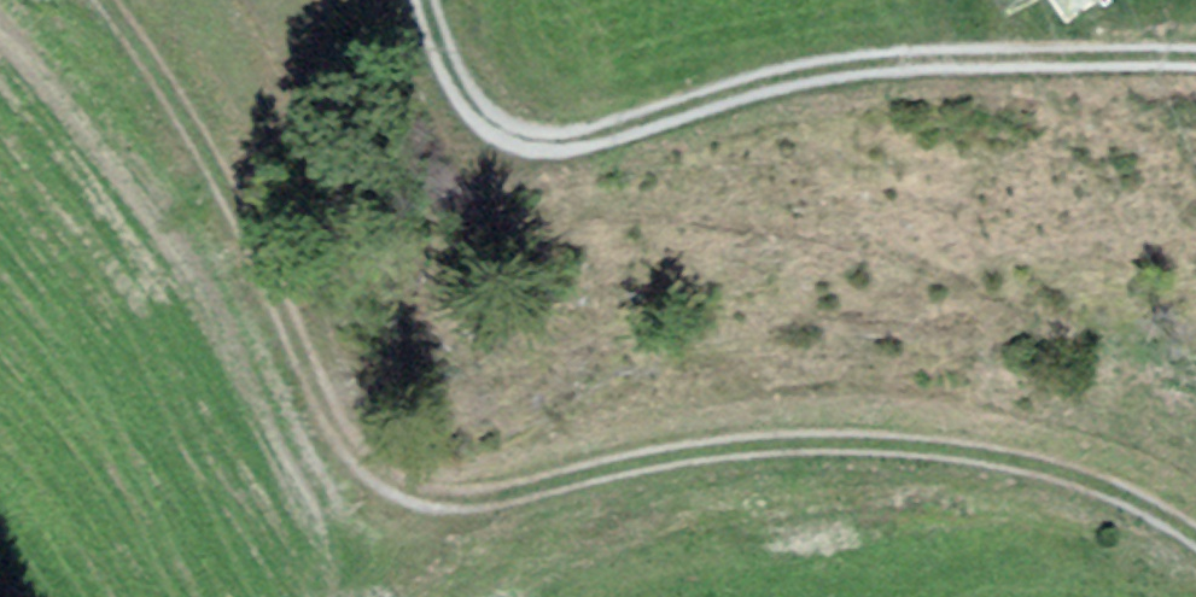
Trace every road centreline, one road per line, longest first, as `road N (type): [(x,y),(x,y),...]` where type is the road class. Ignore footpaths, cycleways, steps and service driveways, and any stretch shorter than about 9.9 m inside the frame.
road 1 (track): [(100,0),(234,210),(328,420),(381,482),(450,502),(751,448),(937,449),(1096,485),(1195,541)]
road 2 (track): [(1195,58),(865,61),(794,73),(577,139),(529,143),(502,133),(454,77),(425,0)]

